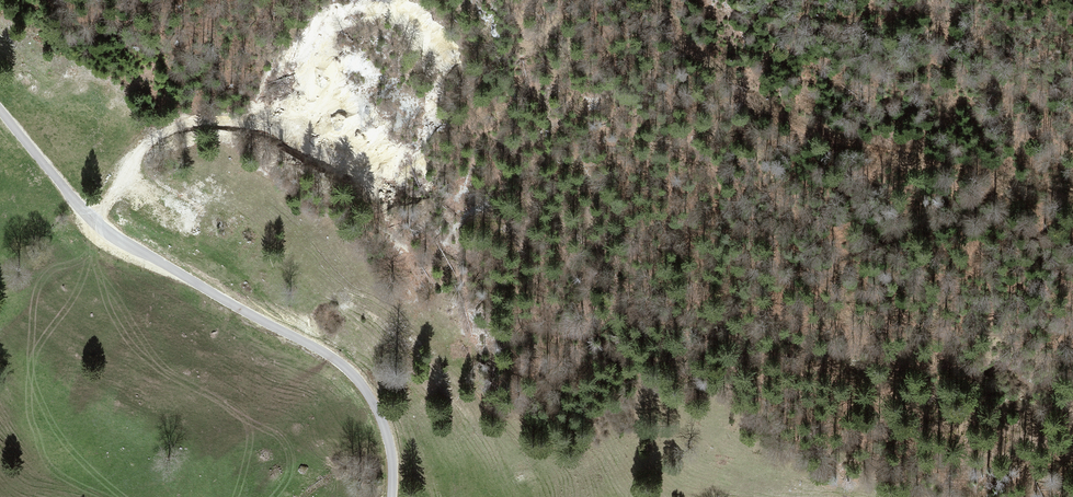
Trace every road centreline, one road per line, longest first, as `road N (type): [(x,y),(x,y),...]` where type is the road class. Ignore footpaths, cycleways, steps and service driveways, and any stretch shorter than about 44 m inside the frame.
road 1 (unclassified): [(396,496),(390,424),(357,373),(116,233),(0,109)]
road 2 (track): [(1072,192),(853,137),(742,91),(662,0)]
road 3 (track): [(97,217),(144,148),(175,129),(245,126),(303,137)]

